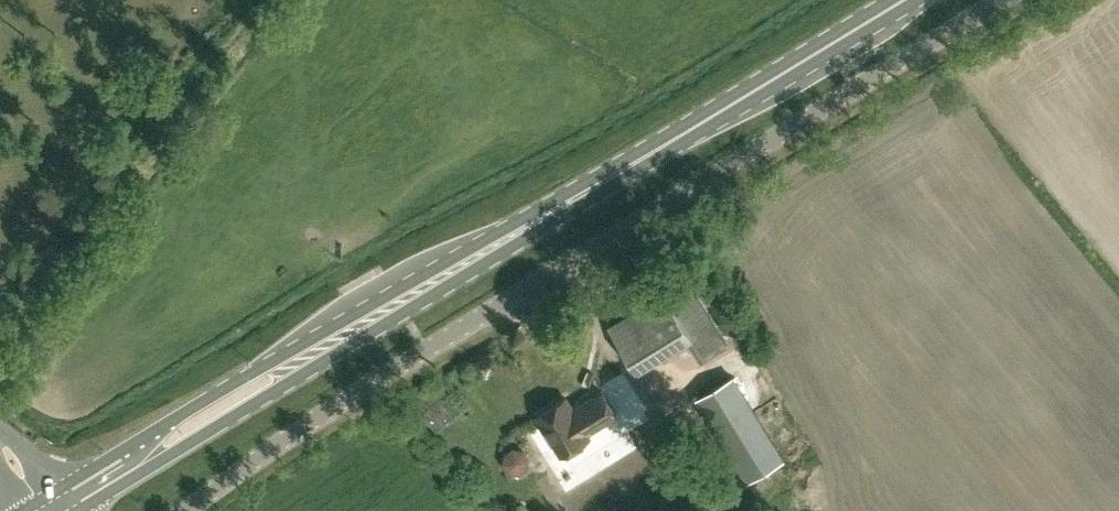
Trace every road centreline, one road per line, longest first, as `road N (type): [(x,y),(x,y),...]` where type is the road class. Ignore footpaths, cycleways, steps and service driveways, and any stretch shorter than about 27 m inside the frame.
road 1 (secondary): [(53,507),(903,0)]
road 2 (unclassified): [(185,510),(325,413),(1002,0)]

